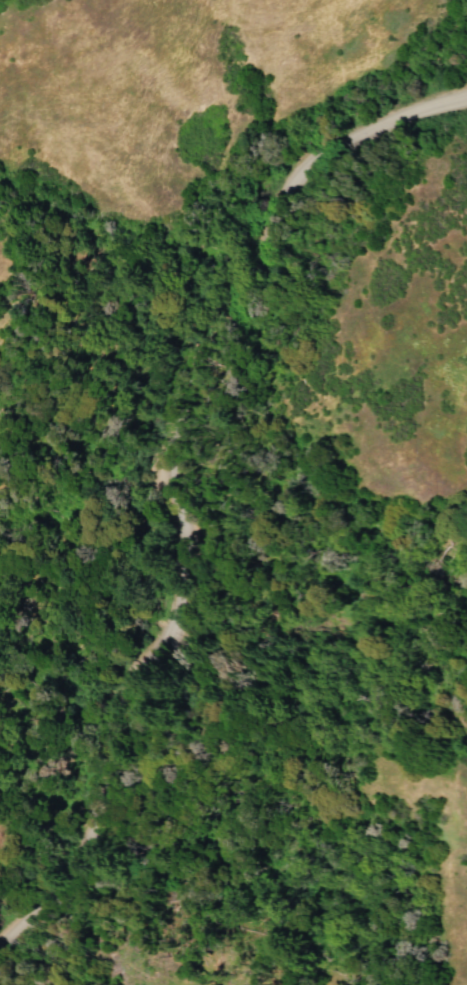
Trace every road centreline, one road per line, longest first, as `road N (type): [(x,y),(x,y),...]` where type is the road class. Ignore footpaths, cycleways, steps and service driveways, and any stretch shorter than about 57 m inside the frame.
road 1 (residential): [(466,98),(367,122),(307,154),(196,337),(168,409),(161,475),(178,571),(167,624),(127,665),(54,865),(13,915)]

